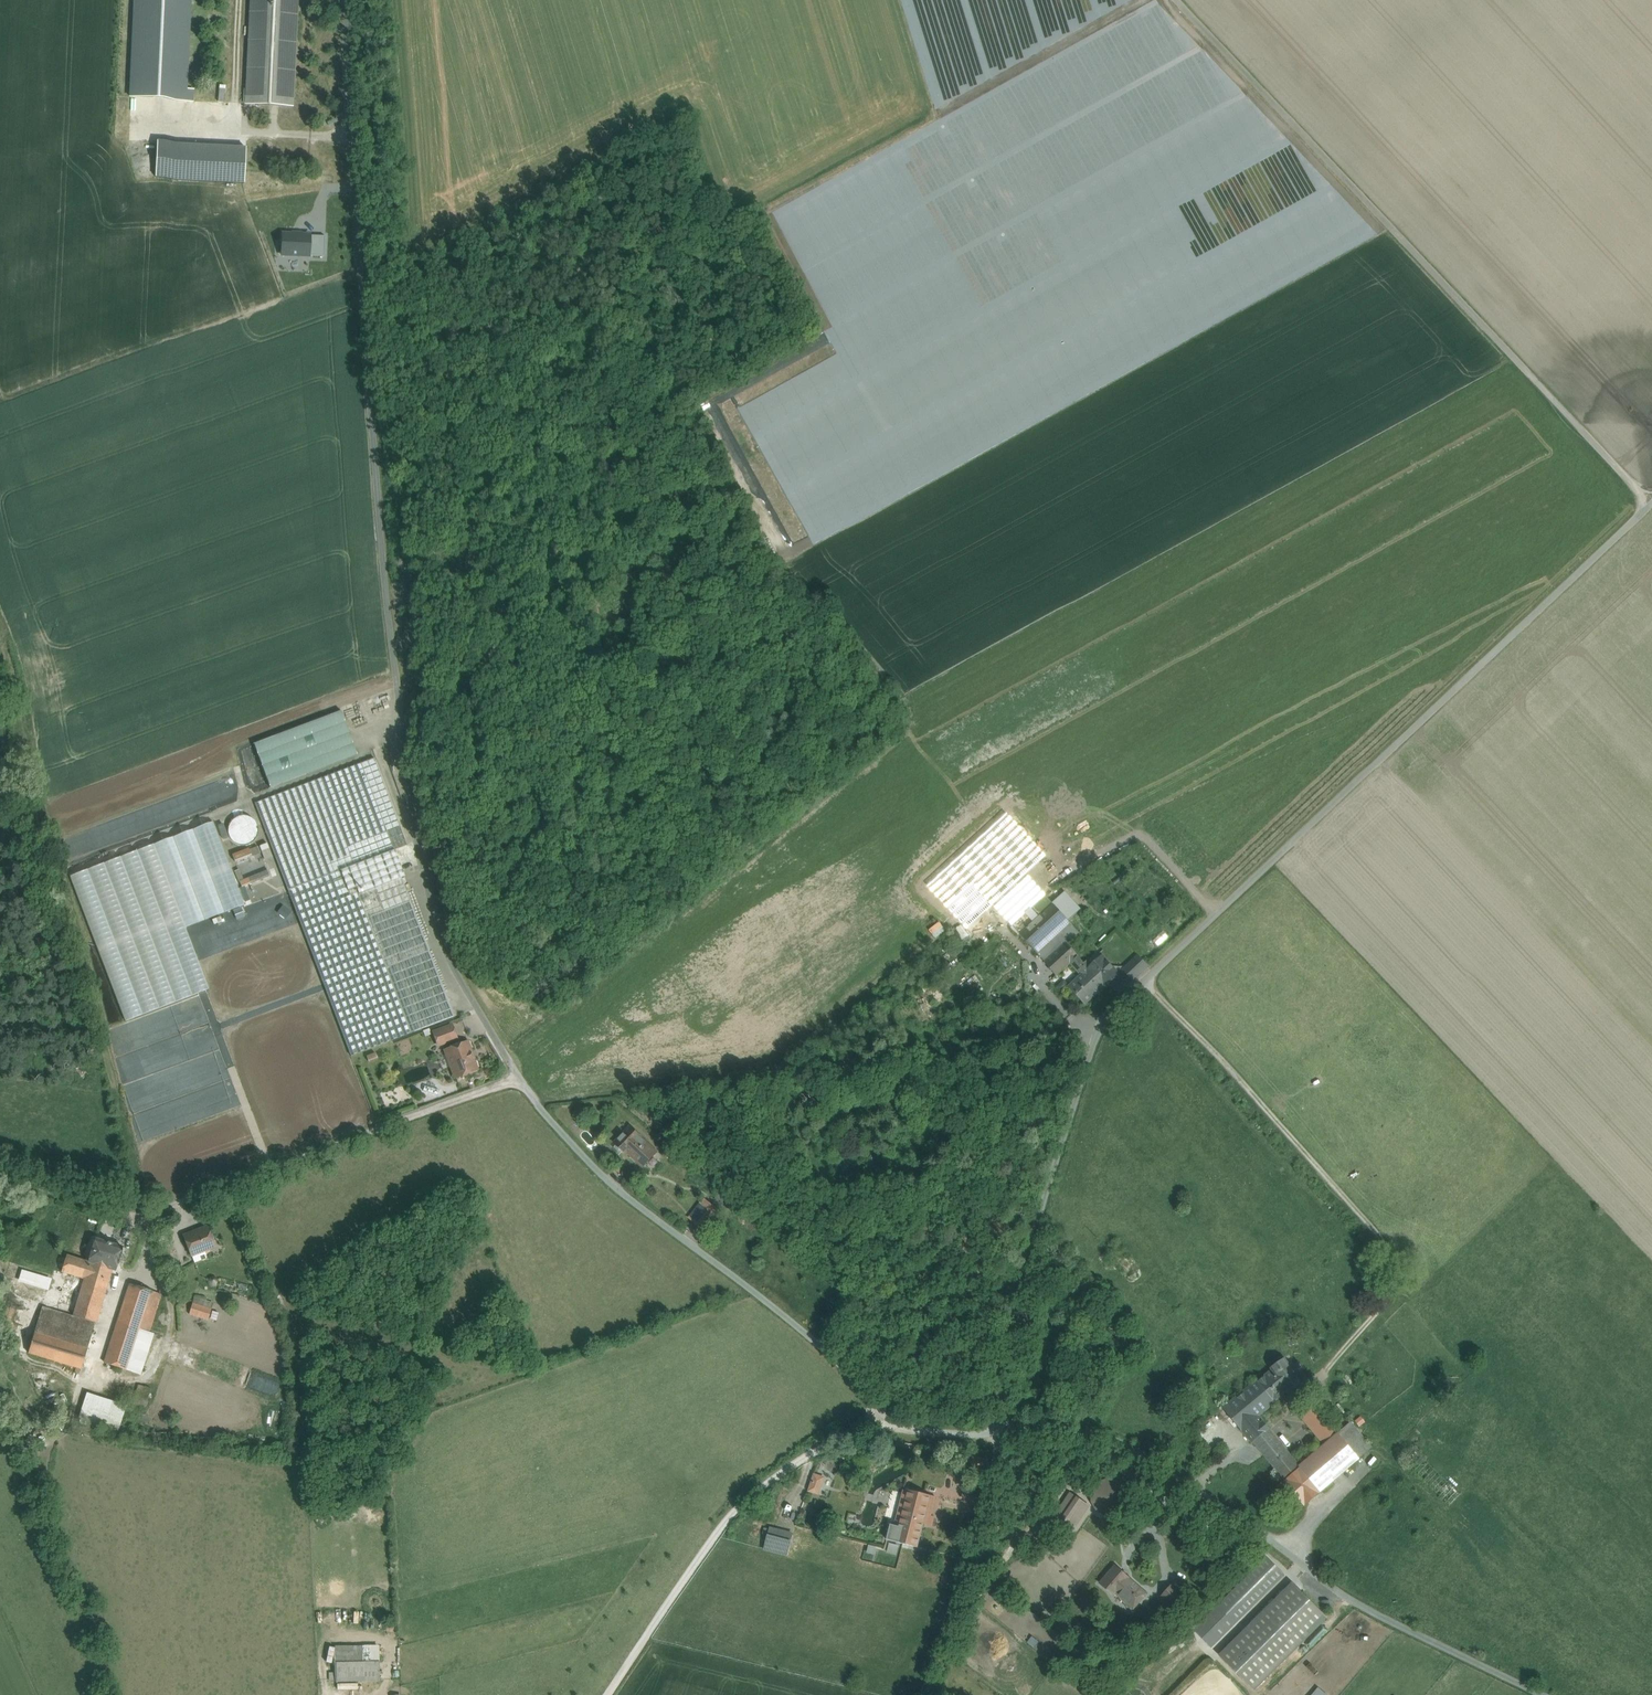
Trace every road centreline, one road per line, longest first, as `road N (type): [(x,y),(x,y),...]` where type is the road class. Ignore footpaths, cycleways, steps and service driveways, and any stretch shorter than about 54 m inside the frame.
road 1 (unclassified): [(1002,1433),(910,1428),(879,1409),(826,1347),(638,1203),(556,1123),(512,1071),(453,970),(429,909),(379,541),(352,143),(355,0)]
road 2 (unclassified): [(1651,502),(1109,1014),(1021,1272),(1002,1433)]
road 3 (track): [(1173,0),(1647,507)]
road 4 (unclassified): [(1002,1433),(1065,1423),(1105,1434),(1344,1596),(1536,1694)]
road 5 (track): [(1315,1390),(1393,1298),(1392,1252),(1147,978)]
road 6 (track): [(879,1409),(740,1510),(610,1694)]
road 7 (track): [(931,1694),(1002,1433)]
road 8 (track): [(131,137),(77,155),(54,117),(0,135)]

